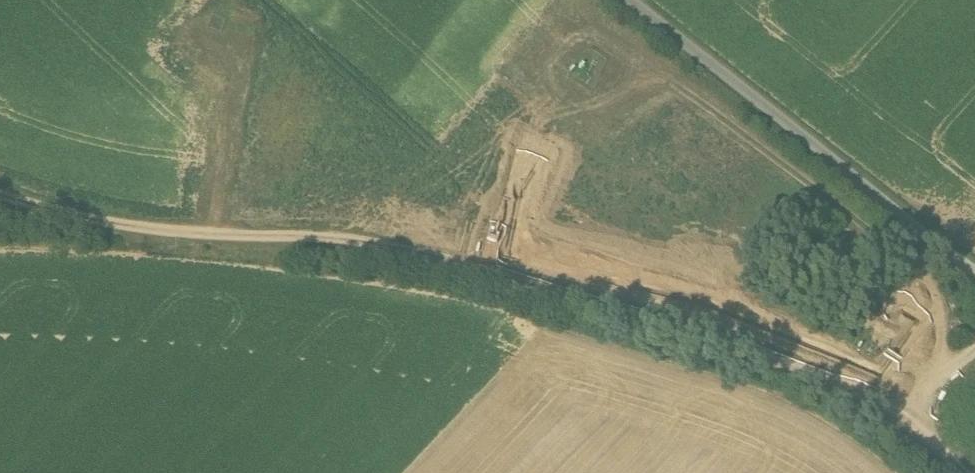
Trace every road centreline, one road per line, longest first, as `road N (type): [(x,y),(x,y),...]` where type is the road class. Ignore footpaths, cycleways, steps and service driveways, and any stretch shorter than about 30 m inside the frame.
road 1 (track): [(951,472),(911,423),(731,350),(400,257),(115,239),(0,207)]
road 2 (track): [(638,0),(974,266)]

